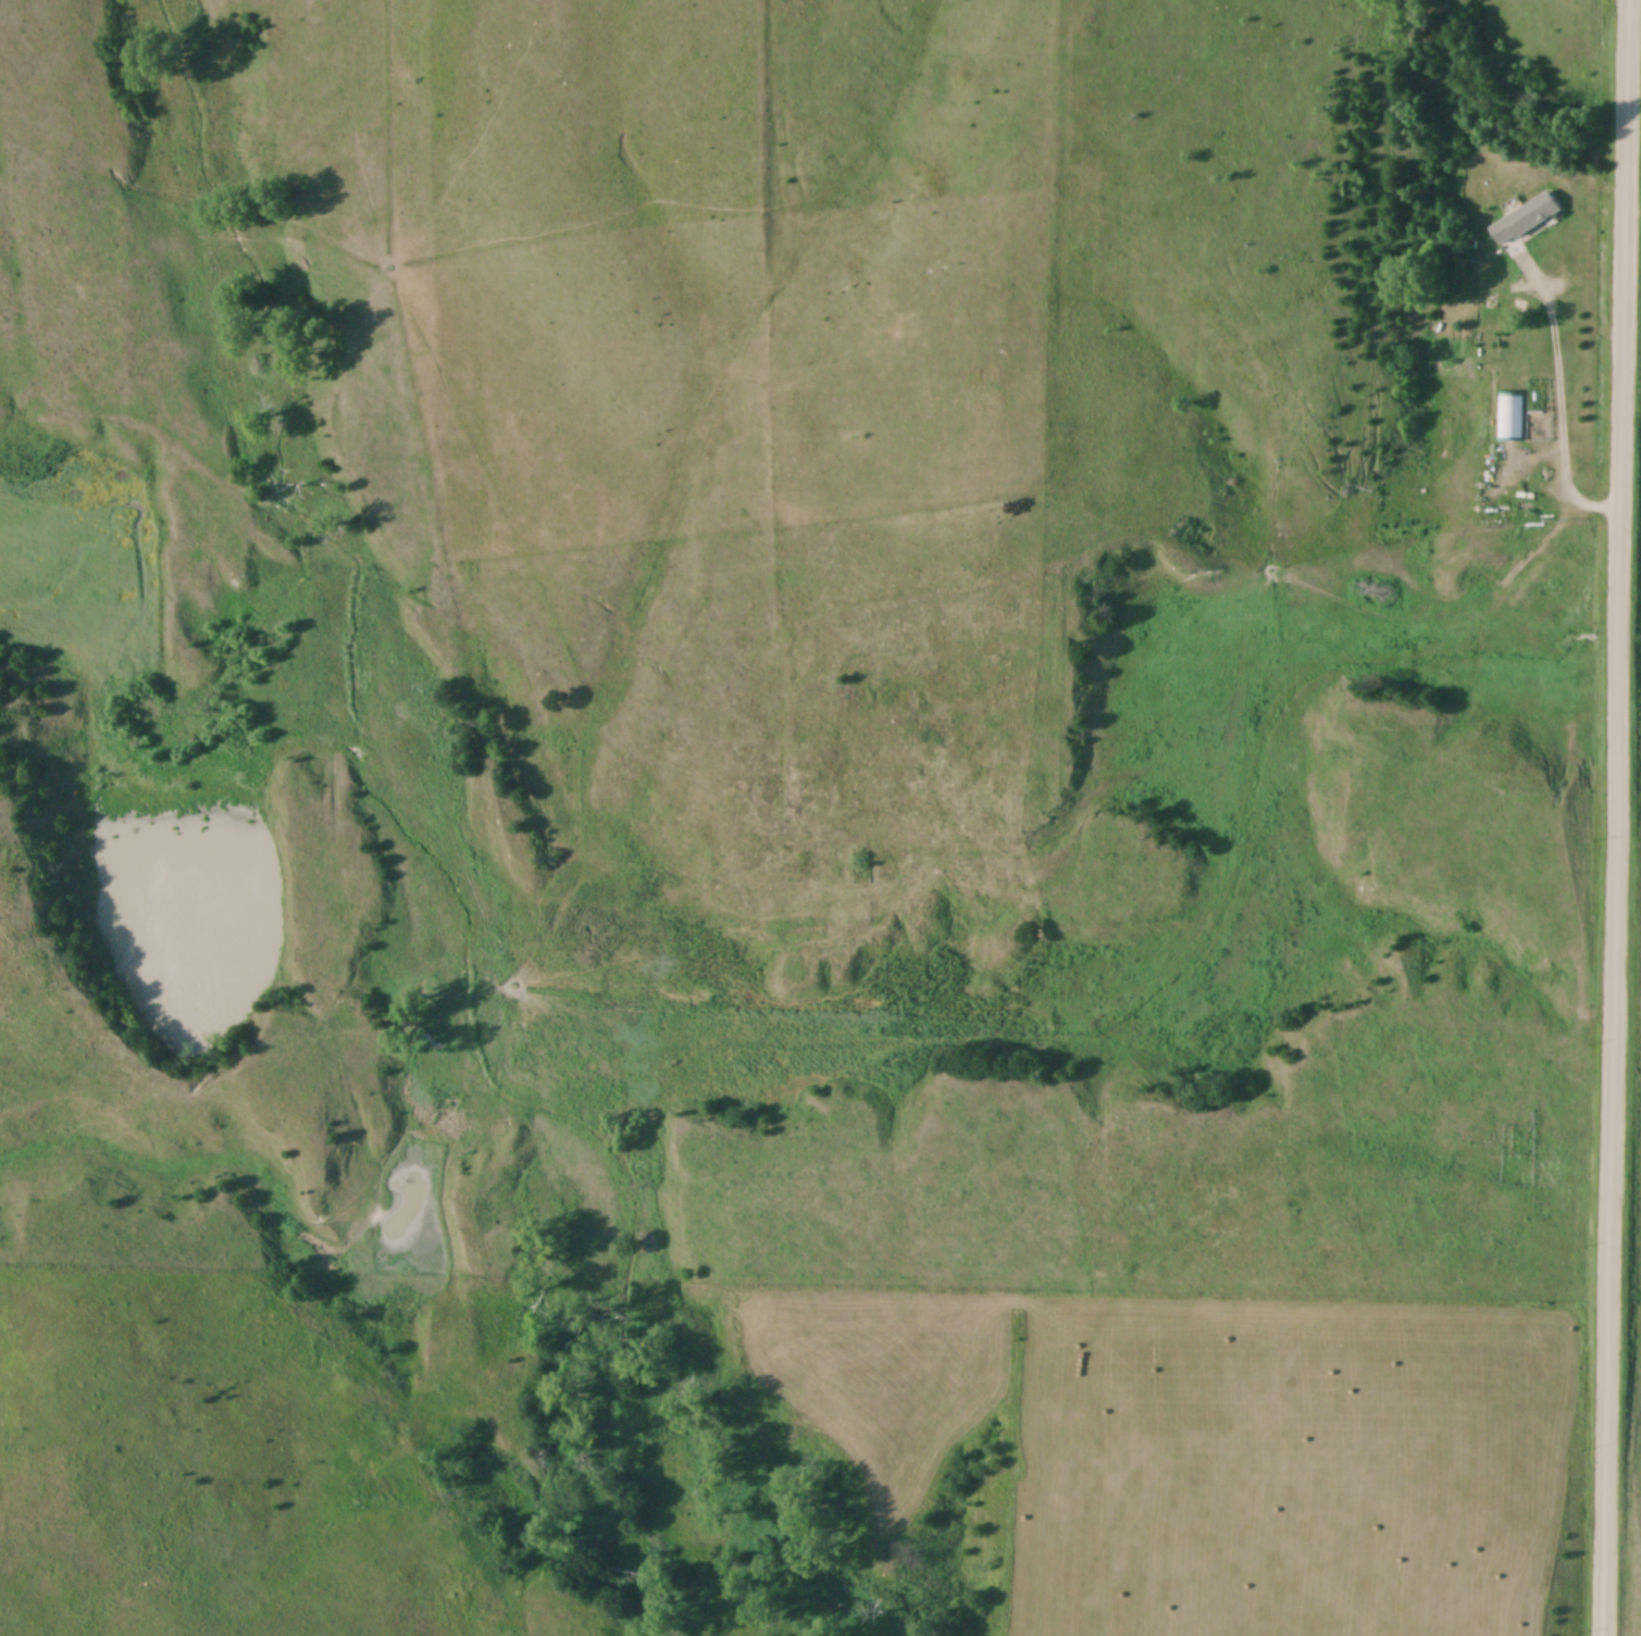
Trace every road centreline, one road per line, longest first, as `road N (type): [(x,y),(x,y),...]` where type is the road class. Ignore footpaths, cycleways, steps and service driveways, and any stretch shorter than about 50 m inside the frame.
road 1 (tertiary): [(1603,1635),(1631,0)]

